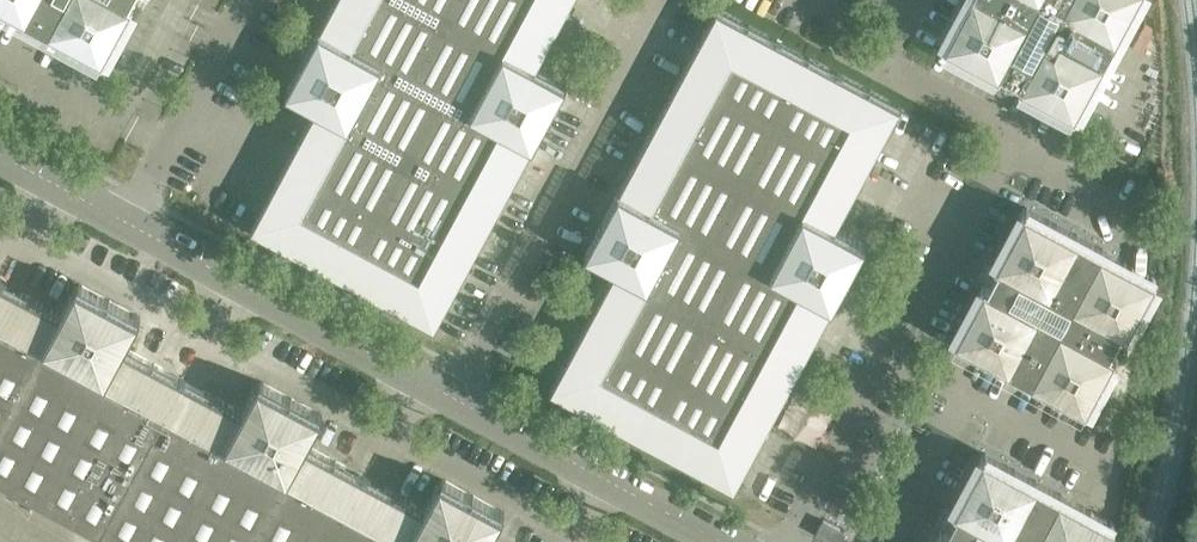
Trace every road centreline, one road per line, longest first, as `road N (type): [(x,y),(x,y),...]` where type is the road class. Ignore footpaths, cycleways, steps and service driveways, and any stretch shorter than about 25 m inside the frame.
road 1 (unclassified): [(451,397),(666,0)]
road 2 (unclassified): [(792,541),(1002,142)]
road 3 (unclassified): [(451,397),(128,220)]
road 4 (unclassified): [(723,541),(451,397)]
road 5 (unclassified): [(248,0),(128,220)]
road 6 (unclassified): [(1002,142),(992,125),(852,49),(820,0)]
road 7 (unclassified): [(128,220),(0,151)]

